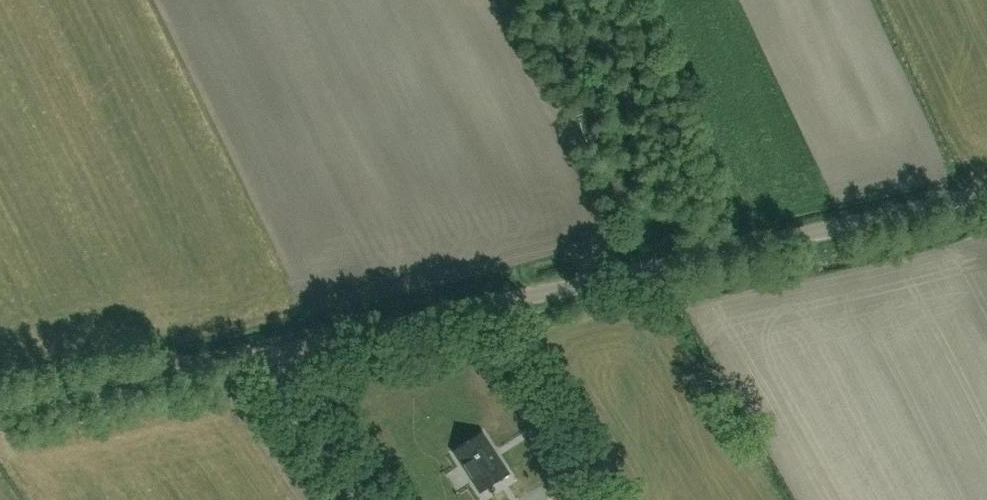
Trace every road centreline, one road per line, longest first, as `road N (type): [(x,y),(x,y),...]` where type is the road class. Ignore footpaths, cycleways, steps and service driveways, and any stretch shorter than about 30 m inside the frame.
road 1 (unclassified): [(0,420),(434,330),(986,193)]

